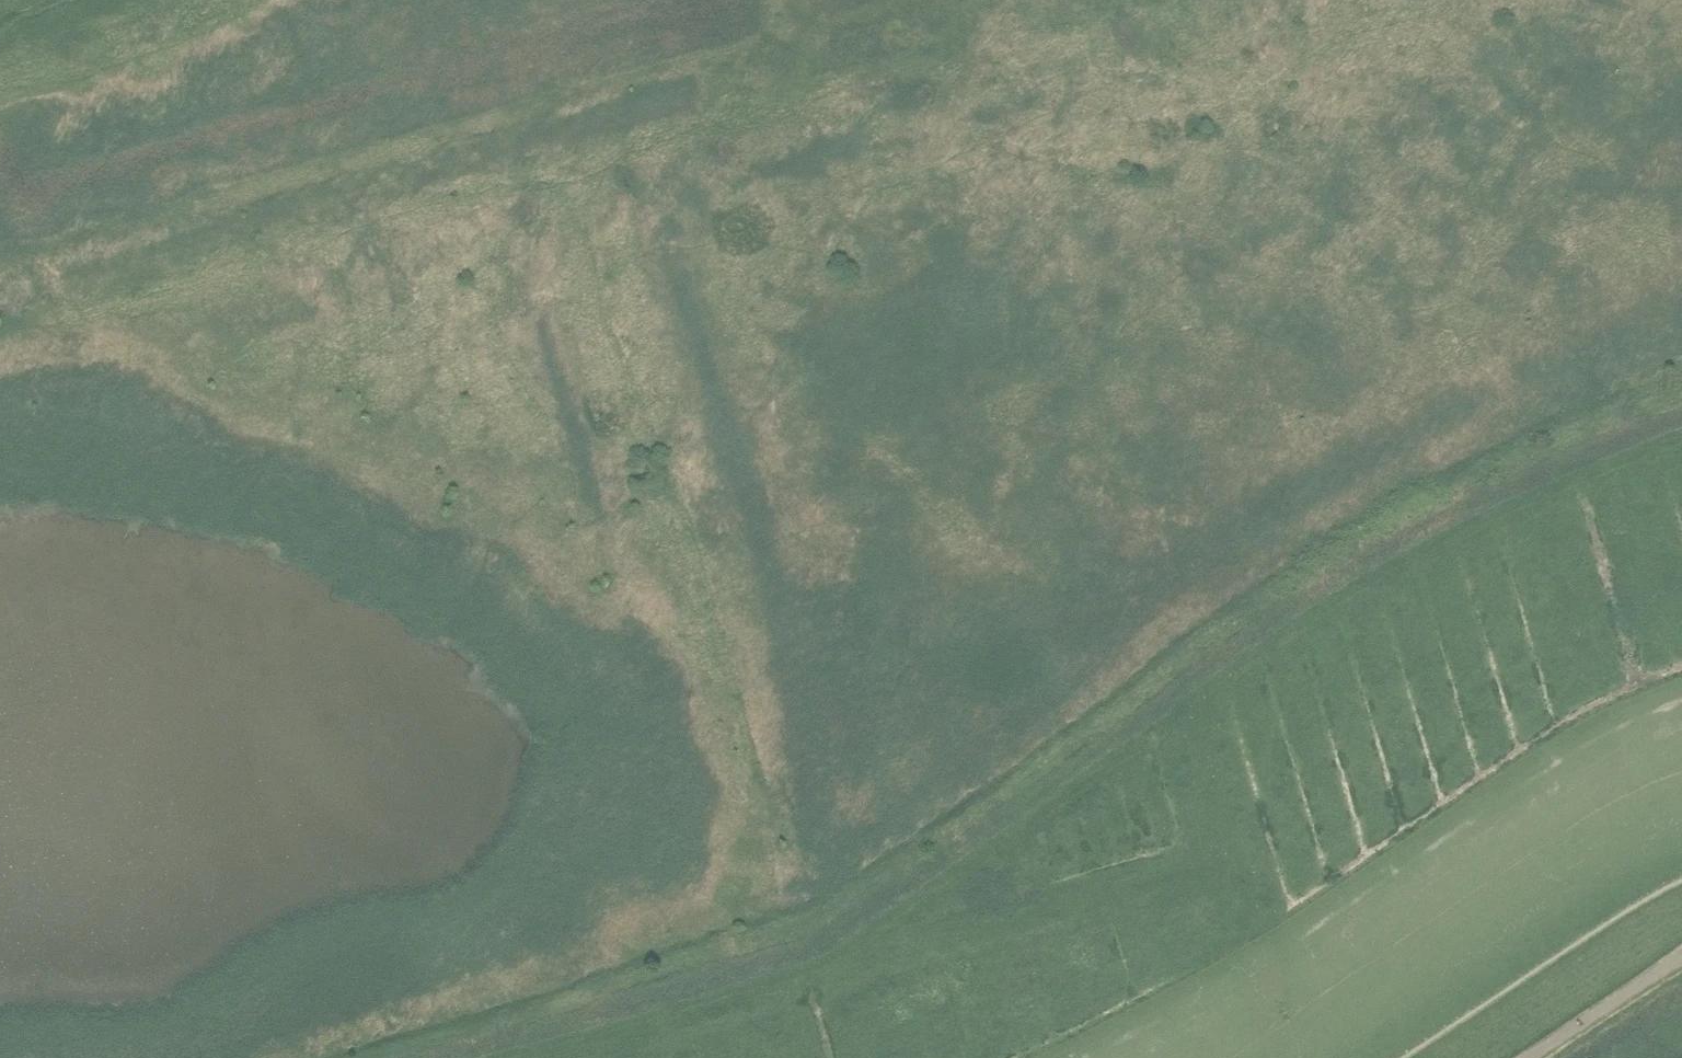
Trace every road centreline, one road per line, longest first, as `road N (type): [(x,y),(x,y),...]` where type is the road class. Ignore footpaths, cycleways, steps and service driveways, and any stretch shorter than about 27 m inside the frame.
road 1 (track): [(1502,1057),(1681,939)]

